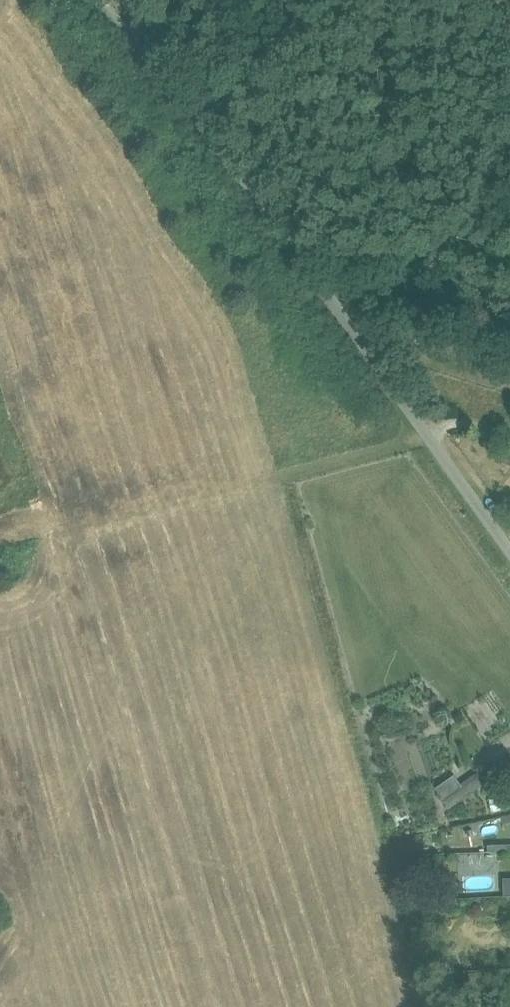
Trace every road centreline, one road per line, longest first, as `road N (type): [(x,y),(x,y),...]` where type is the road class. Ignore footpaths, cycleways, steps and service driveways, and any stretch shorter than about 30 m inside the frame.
road 1 (unclassified): [(509,549),(221,149),(96,0)]

